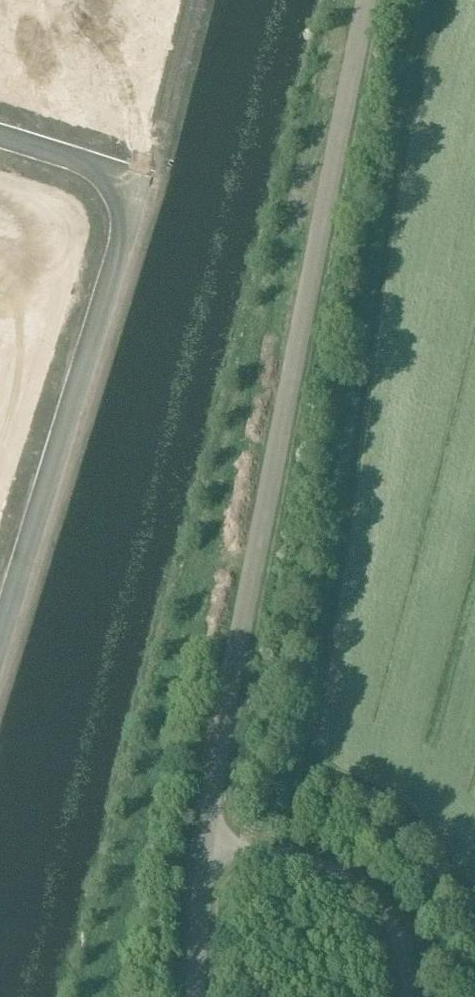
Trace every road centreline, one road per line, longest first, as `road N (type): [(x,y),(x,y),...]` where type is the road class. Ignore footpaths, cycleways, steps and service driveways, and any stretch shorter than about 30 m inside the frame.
road 1 (unclassified): [(365,0),(213,749),(205,846)]
road 2 (unclassified): [(0,631),(124,230),(118,203),(100,177),(0,142)]
road 3 (unclassified): [(407,996),(395,935),(350,879),(299,860),(205,846)]
road 4 (unclassified): [(194,996),(205,846)]

